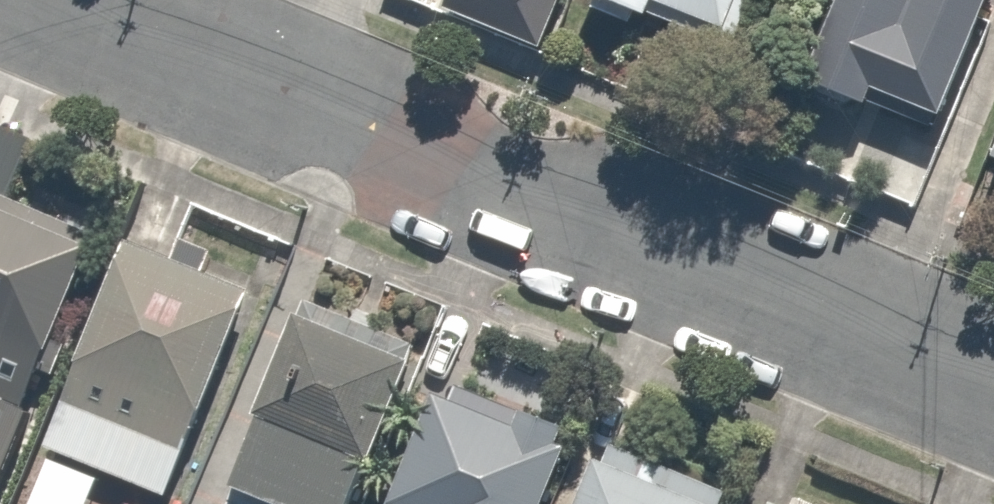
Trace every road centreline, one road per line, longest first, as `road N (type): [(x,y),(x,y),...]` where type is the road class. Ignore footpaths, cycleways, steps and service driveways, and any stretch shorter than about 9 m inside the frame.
road 1 (residential): [(121,0),(993,348)]

